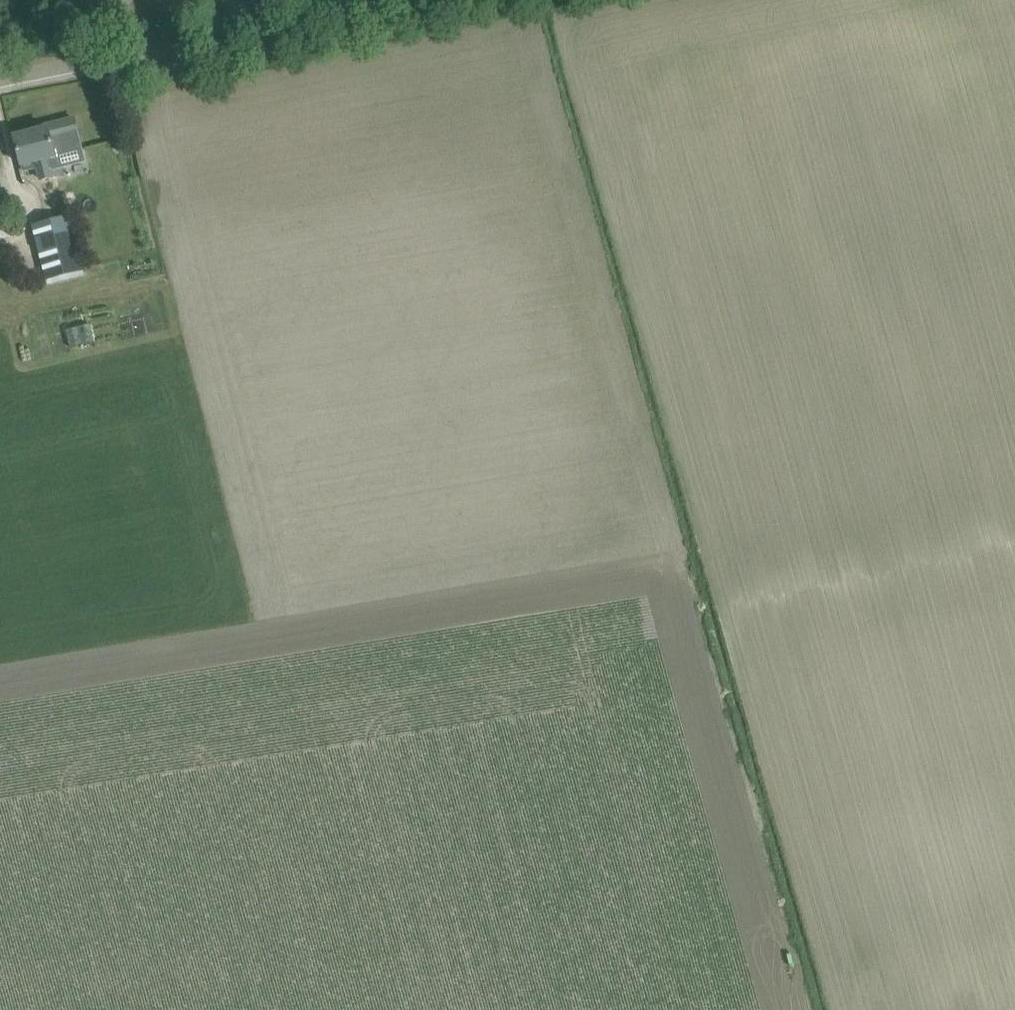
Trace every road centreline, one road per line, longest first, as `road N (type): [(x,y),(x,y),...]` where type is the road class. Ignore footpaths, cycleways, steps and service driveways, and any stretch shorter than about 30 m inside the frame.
road 1 (unclassified): [(0,78),(372,0)]

